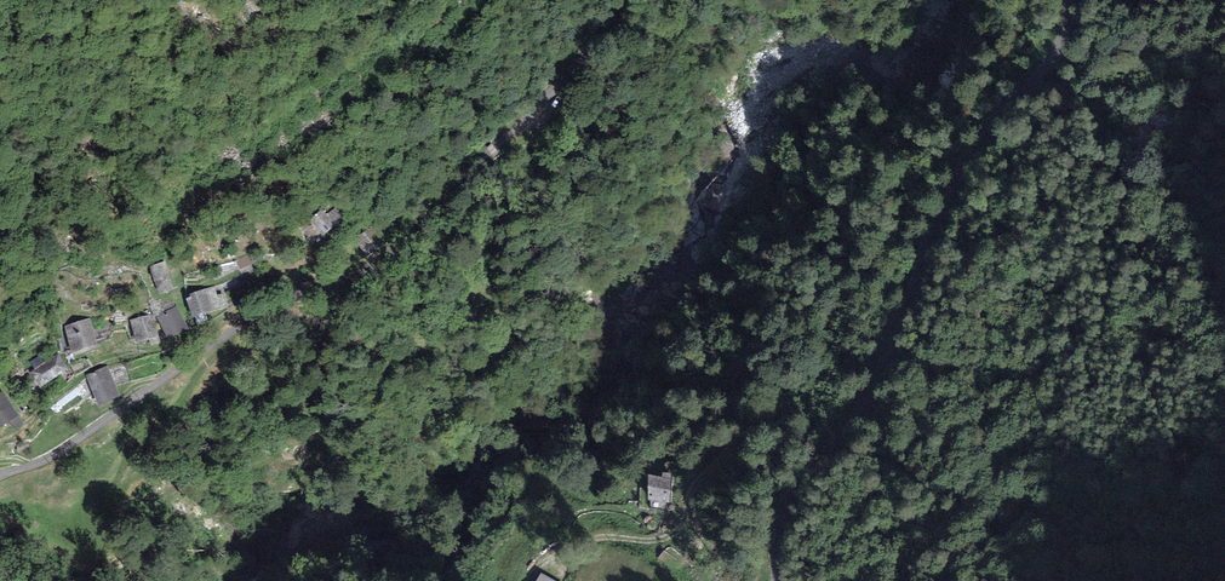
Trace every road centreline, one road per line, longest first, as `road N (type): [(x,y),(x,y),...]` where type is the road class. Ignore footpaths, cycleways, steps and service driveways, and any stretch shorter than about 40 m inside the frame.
road 1 (track): [(532,580),(560,548),(677,532),(703,478),(816,366),(937,171),(981,123),(1016,104)]
road 2 (unclassified): [(780,580),(788,505),(883,382),(937,232),(989,138),(1064,40),(1069,0)]
road 3 (track): [(301,294),(385,295),(412,284),(447,251),(447,274),(375,340),(447,333),(397,368),(441,363),(467,370),(511,355)]

